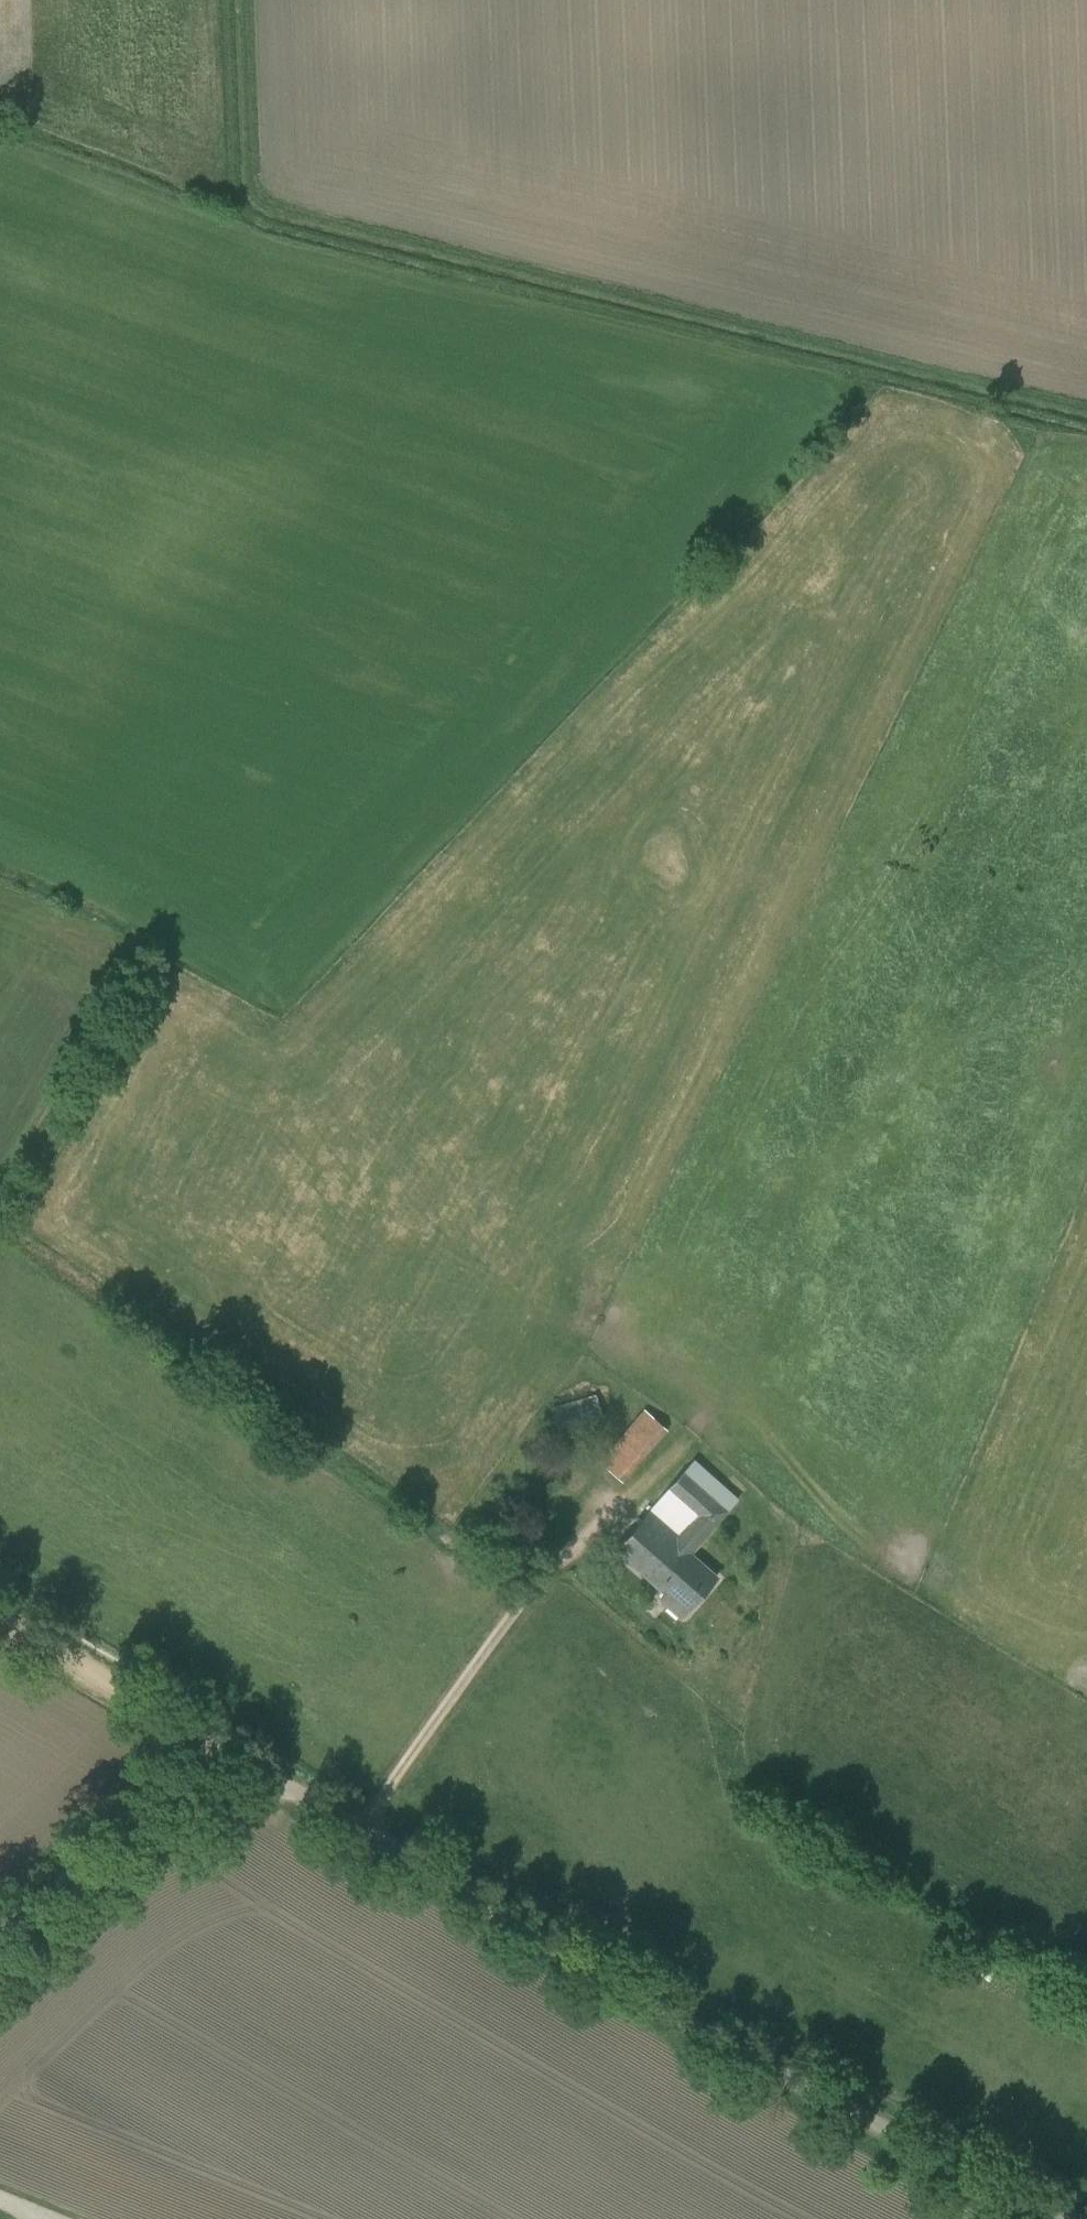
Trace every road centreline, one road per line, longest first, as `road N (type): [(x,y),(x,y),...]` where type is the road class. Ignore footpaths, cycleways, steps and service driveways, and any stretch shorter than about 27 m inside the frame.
road 1 (unclassified): [(197,1731),(634,1989),(880,2125),(1081,2218)]
road 2 (track): [(0,1935),(142,1821),(290,1787)]
road 3 (track): [(197,1731),(0,1613)]

